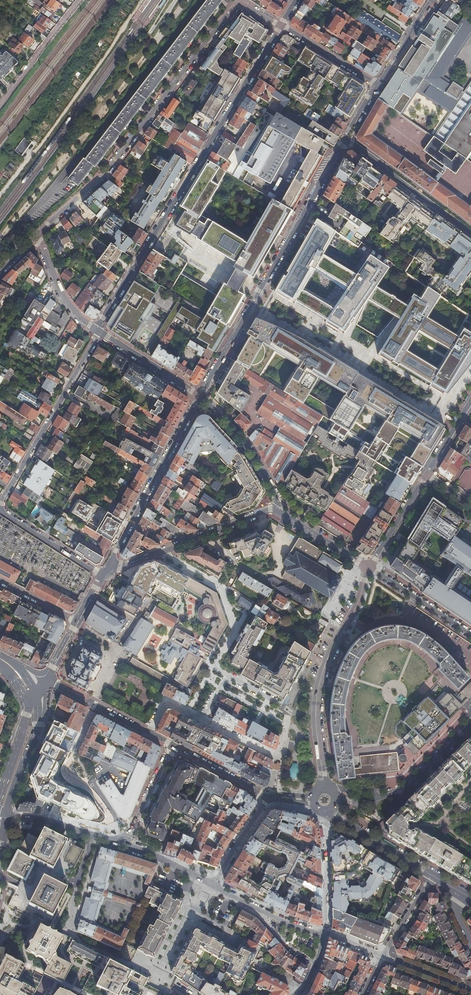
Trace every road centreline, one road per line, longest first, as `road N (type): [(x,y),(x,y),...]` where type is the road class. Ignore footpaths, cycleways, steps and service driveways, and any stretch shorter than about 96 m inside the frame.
road 1 (residential): [(282,25),(98,332)]
road 2 (residential): [(36,237),(105,176),(229,13)]
road 3 (residential): [(199,397),(345,139)]
road 4 (residential): [(316,707),(292,713),(217,668),(235,628),(222,586),(164,550)]
road 5 (residential): [(98,332),(0,503)]
road 6 (residential): [(110,563),(199,397)]
road 7 (unclassified): [(345,139),(470,234)]
road 8 (residential): [(199,397),(246,444),(278,498),(277,511)]
road 9 (residential): [(47,680),(172,747)]
road 10 (residential): [(0,108),(82,0)]
road 11 (residential): [(0,510),(103,575)]
road 12 (residential): [(213,885),(324,935)]
road 13 (residential): [(277,511),(164,550)]
road 14 (residential): [(379,798),(418,778),(470,723)]

